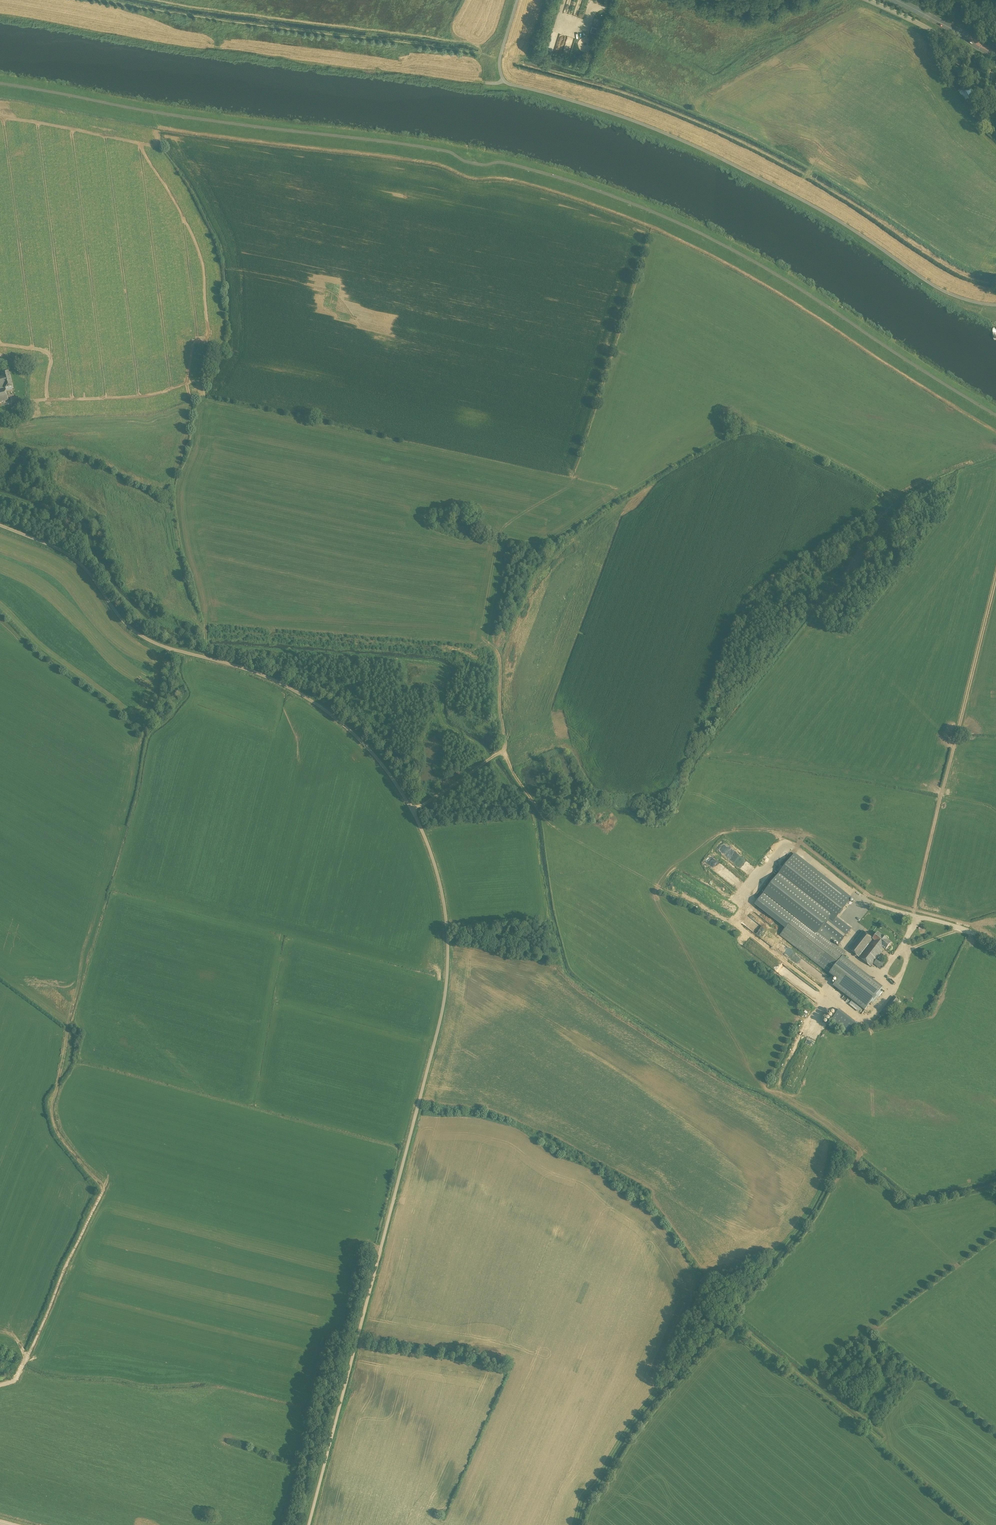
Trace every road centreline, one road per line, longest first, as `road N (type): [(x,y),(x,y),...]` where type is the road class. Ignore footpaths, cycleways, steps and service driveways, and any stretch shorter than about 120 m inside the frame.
road 1 (unclassified): [(309,1524),(446,993),(447,914),(429,843),(389,772),(331,716),(269,680),(145,639),(86,571),(0,527)]
road 2 (track): [(517,0),(500,61),(505,82),(691,143),(837,220),(935,286),(995,305)]
road 3 (unclassified): [(995,65),(868,0)]

